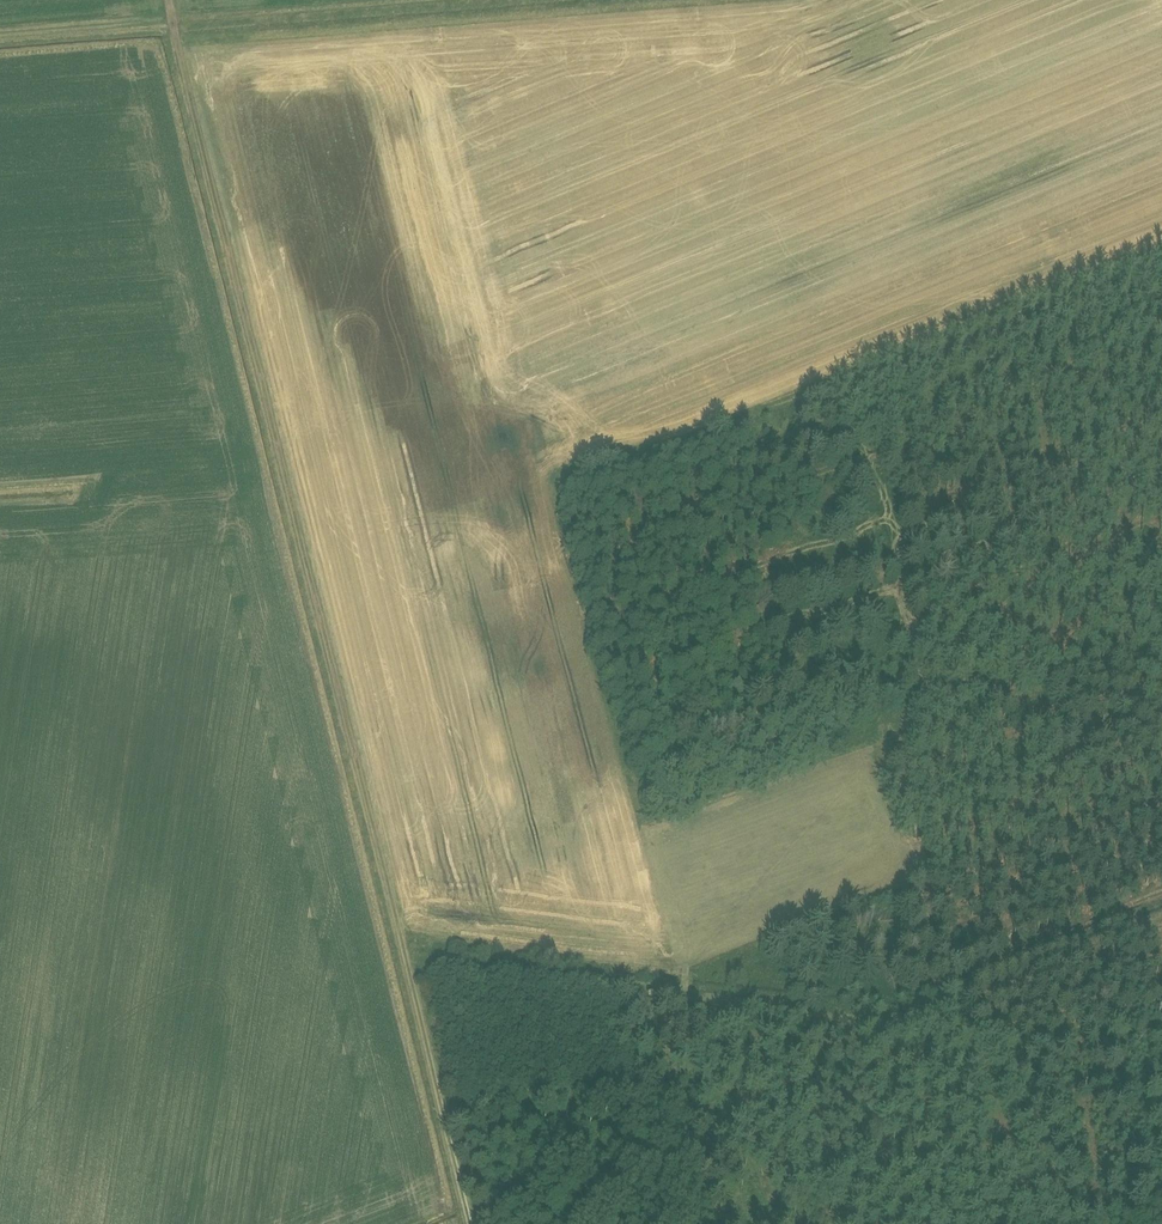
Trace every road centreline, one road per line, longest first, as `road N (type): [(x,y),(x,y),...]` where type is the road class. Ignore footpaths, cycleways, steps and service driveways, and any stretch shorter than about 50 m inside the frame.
road 1 (track): [(472,1223),(166,0)]

